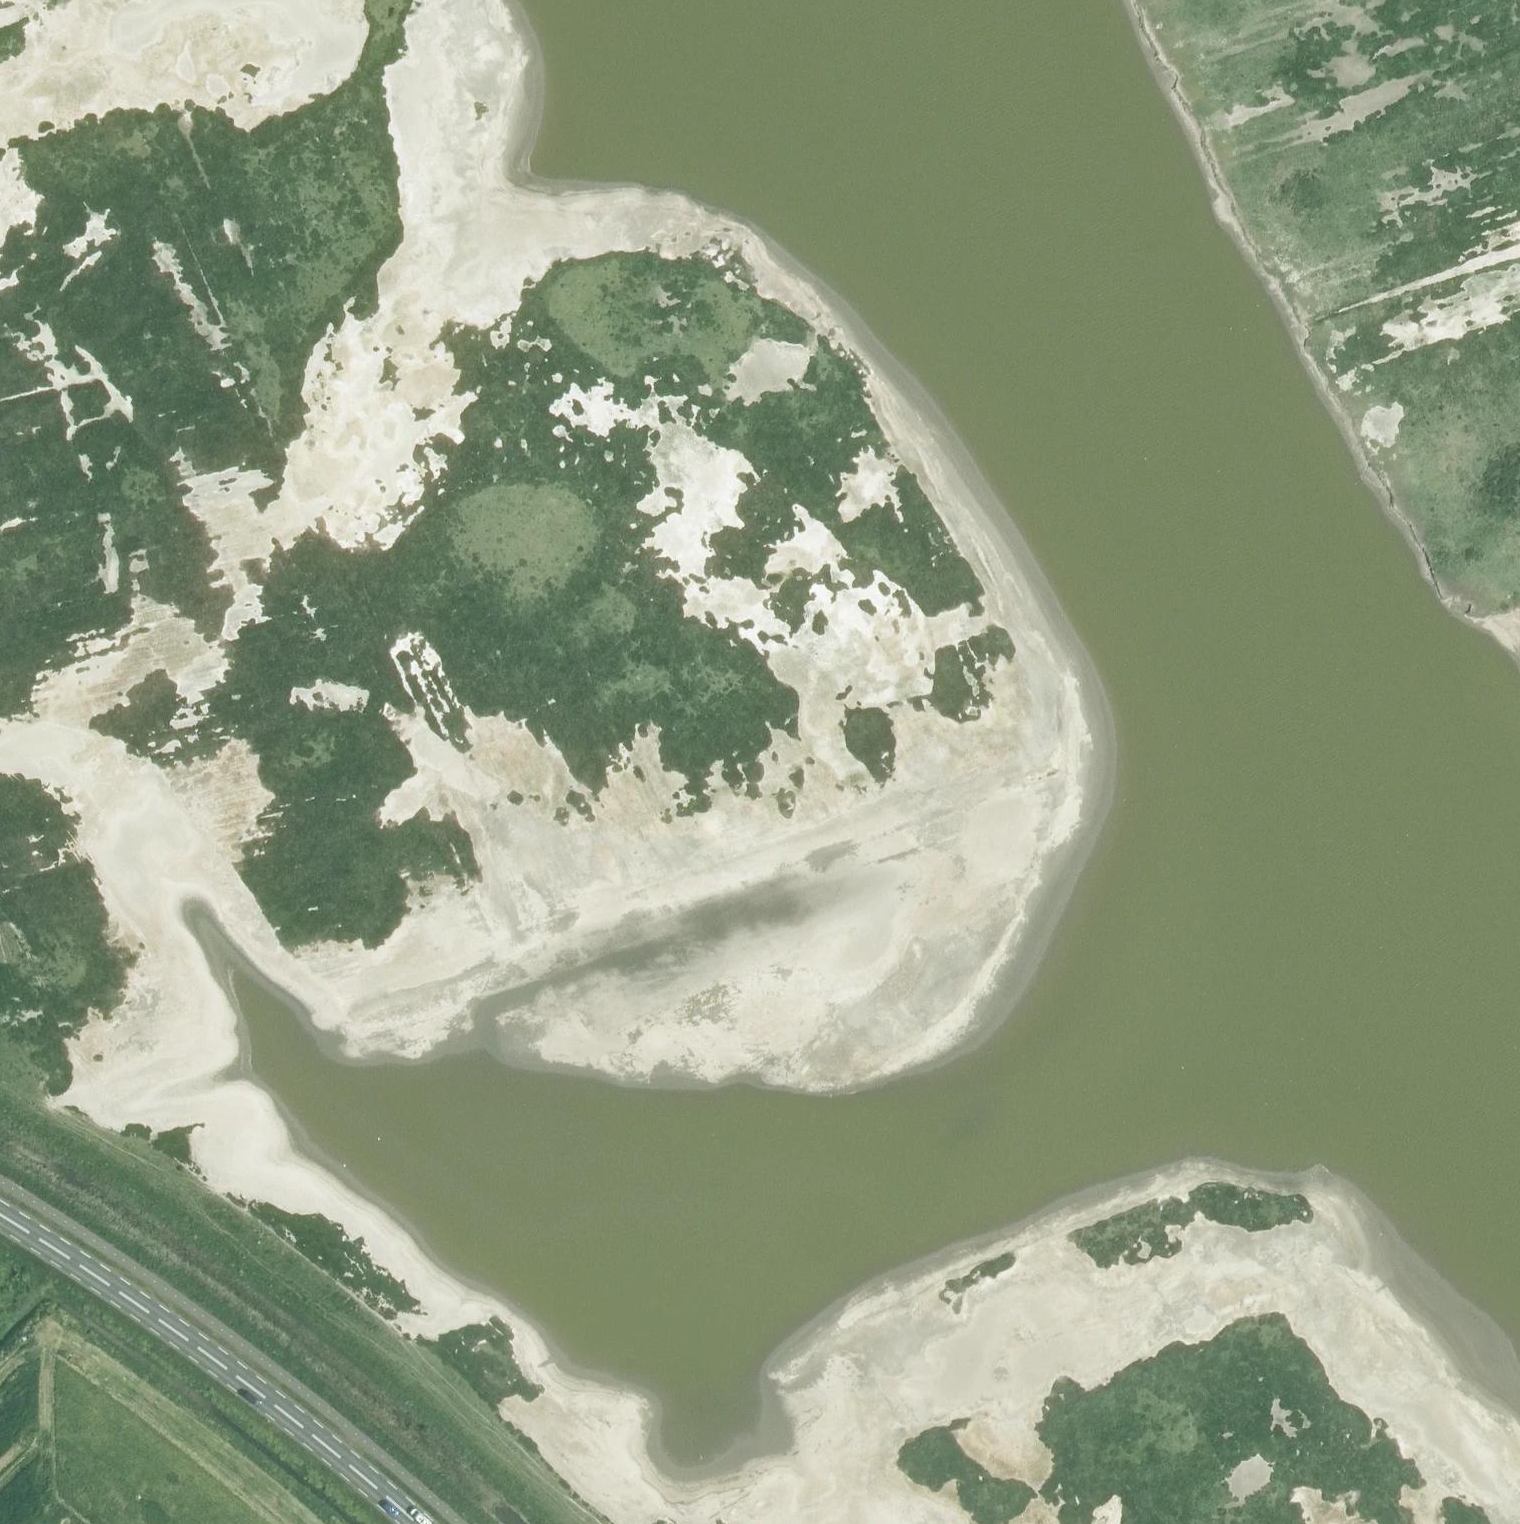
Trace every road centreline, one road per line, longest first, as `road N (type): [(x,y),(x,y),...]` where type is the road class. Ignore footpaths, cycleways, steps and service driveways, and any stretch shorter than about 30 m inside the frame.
road 1 (primary): [(417,1523),(181,1334),(0,1216)]

